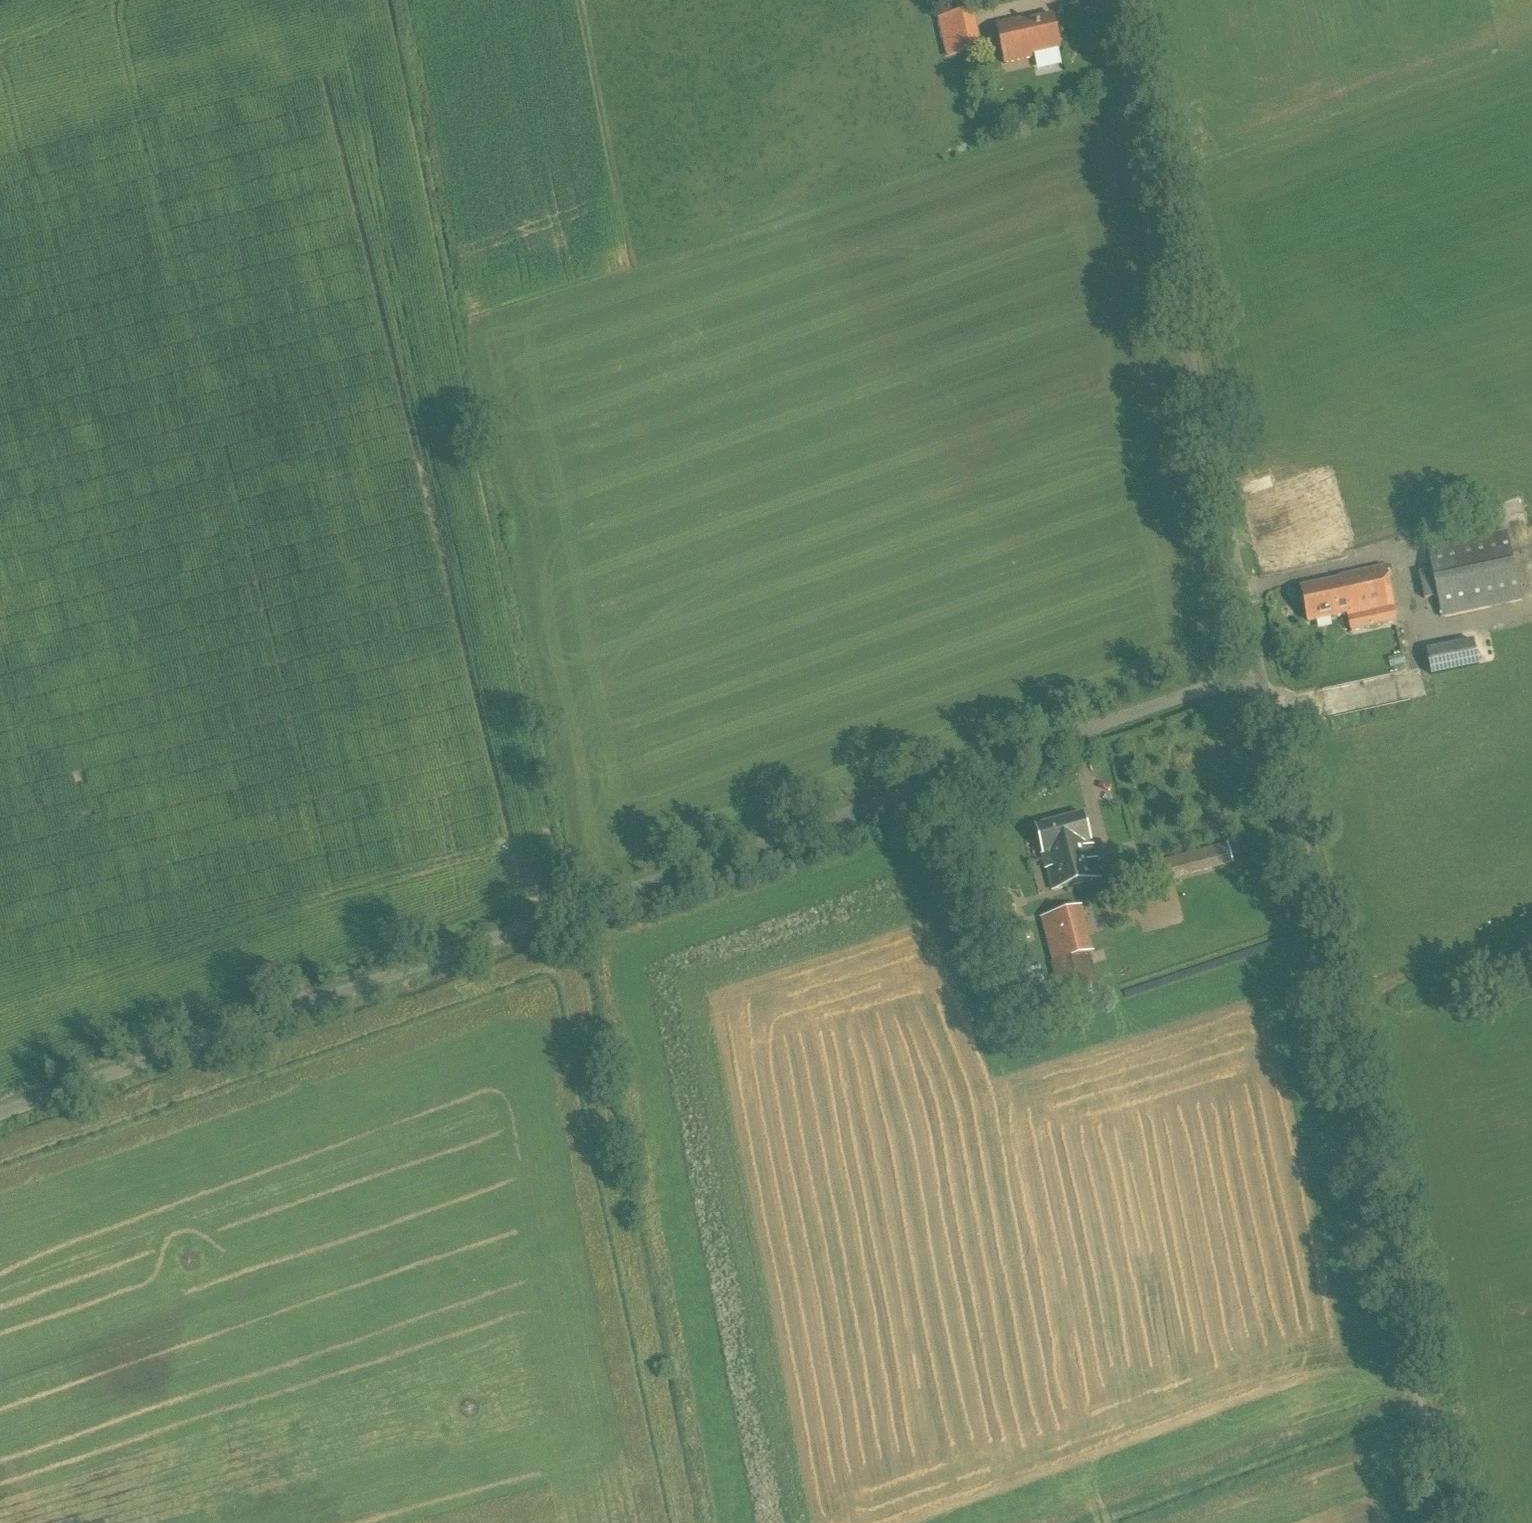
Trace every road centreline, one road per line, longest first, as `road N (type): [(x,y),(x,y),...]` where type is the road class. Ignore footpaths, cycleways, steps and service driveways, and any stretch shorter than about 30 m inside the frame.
road 1 (unclassified): [(0,1110),(1259,669)]
road 2 (unclassified): [(1448,1522),(1259,669)]
road 3 (unclassified): [(1259,669),(1115,0)]

